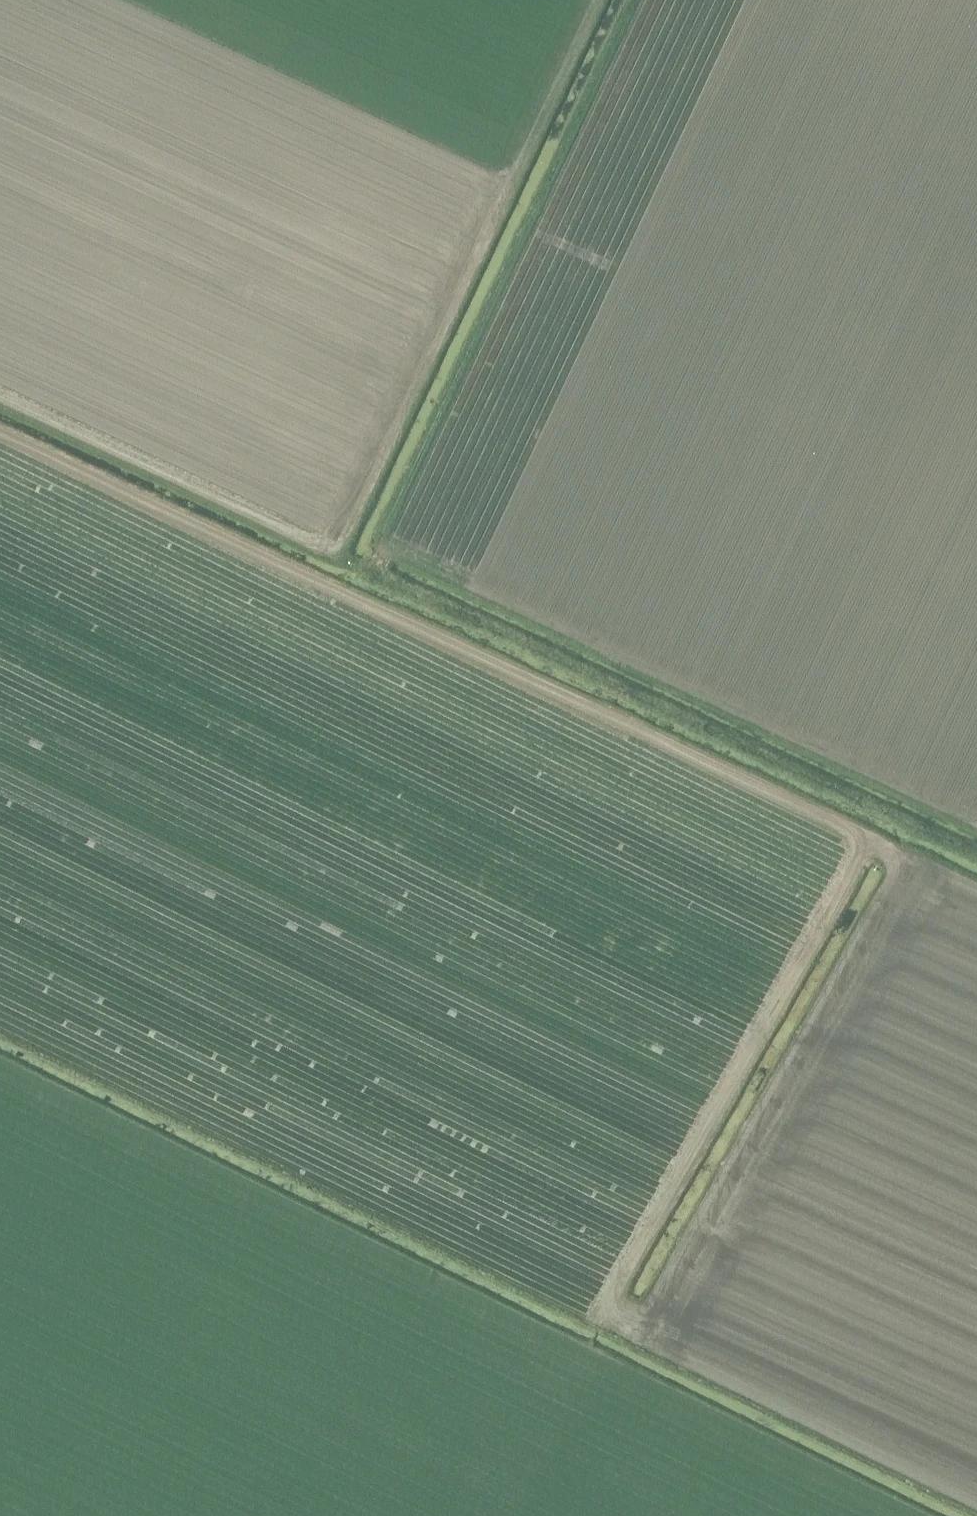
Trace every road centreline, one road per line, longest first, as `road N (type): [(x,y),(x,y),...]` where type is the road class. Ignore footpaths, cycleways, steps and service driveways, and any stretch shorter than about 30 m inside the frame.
road 1 (track): [(597,1329),(864,844),(0,441)]
road 2 (track): [(596,0),(344,533),(325,552),(0,402)]
road 3 (track): [(584,1350),(0,1066)]
road 4 (track): [(584,1350),(921,1515)]

